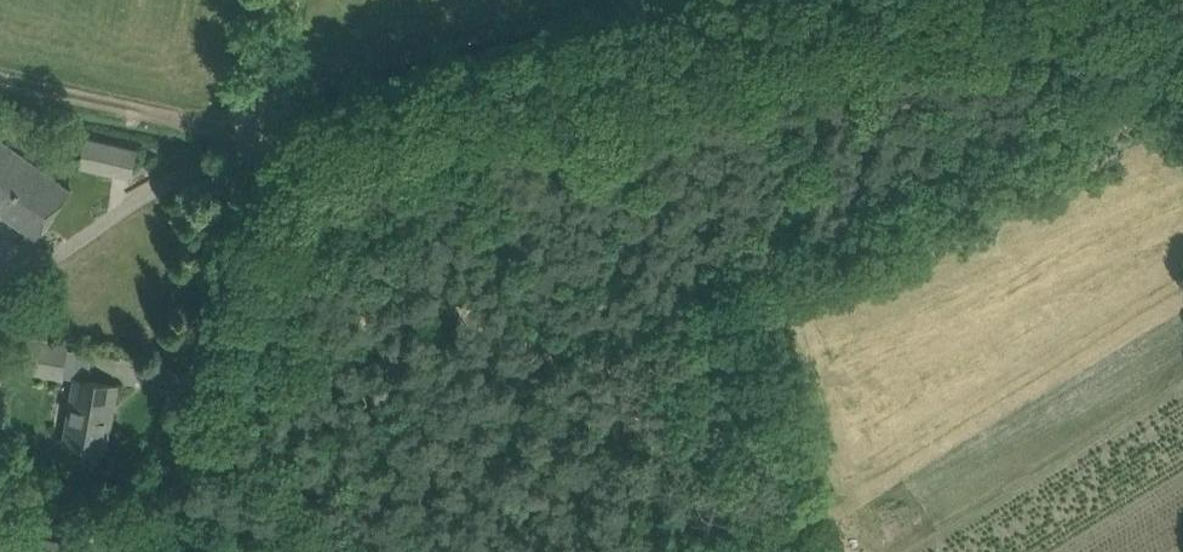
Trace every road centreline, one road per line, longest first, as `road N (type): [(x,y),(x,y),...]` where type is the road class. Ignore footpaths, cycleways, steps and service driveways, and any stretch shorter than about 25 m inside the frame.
road 1 (unclassified): [(248,157),(999,0)]
road 2 (unclassified): [(176,551),(248,157)]
road 3 (track): [(264,72),(617,0)]
road 4 (unclassified): [(248,157),(278,0)]

